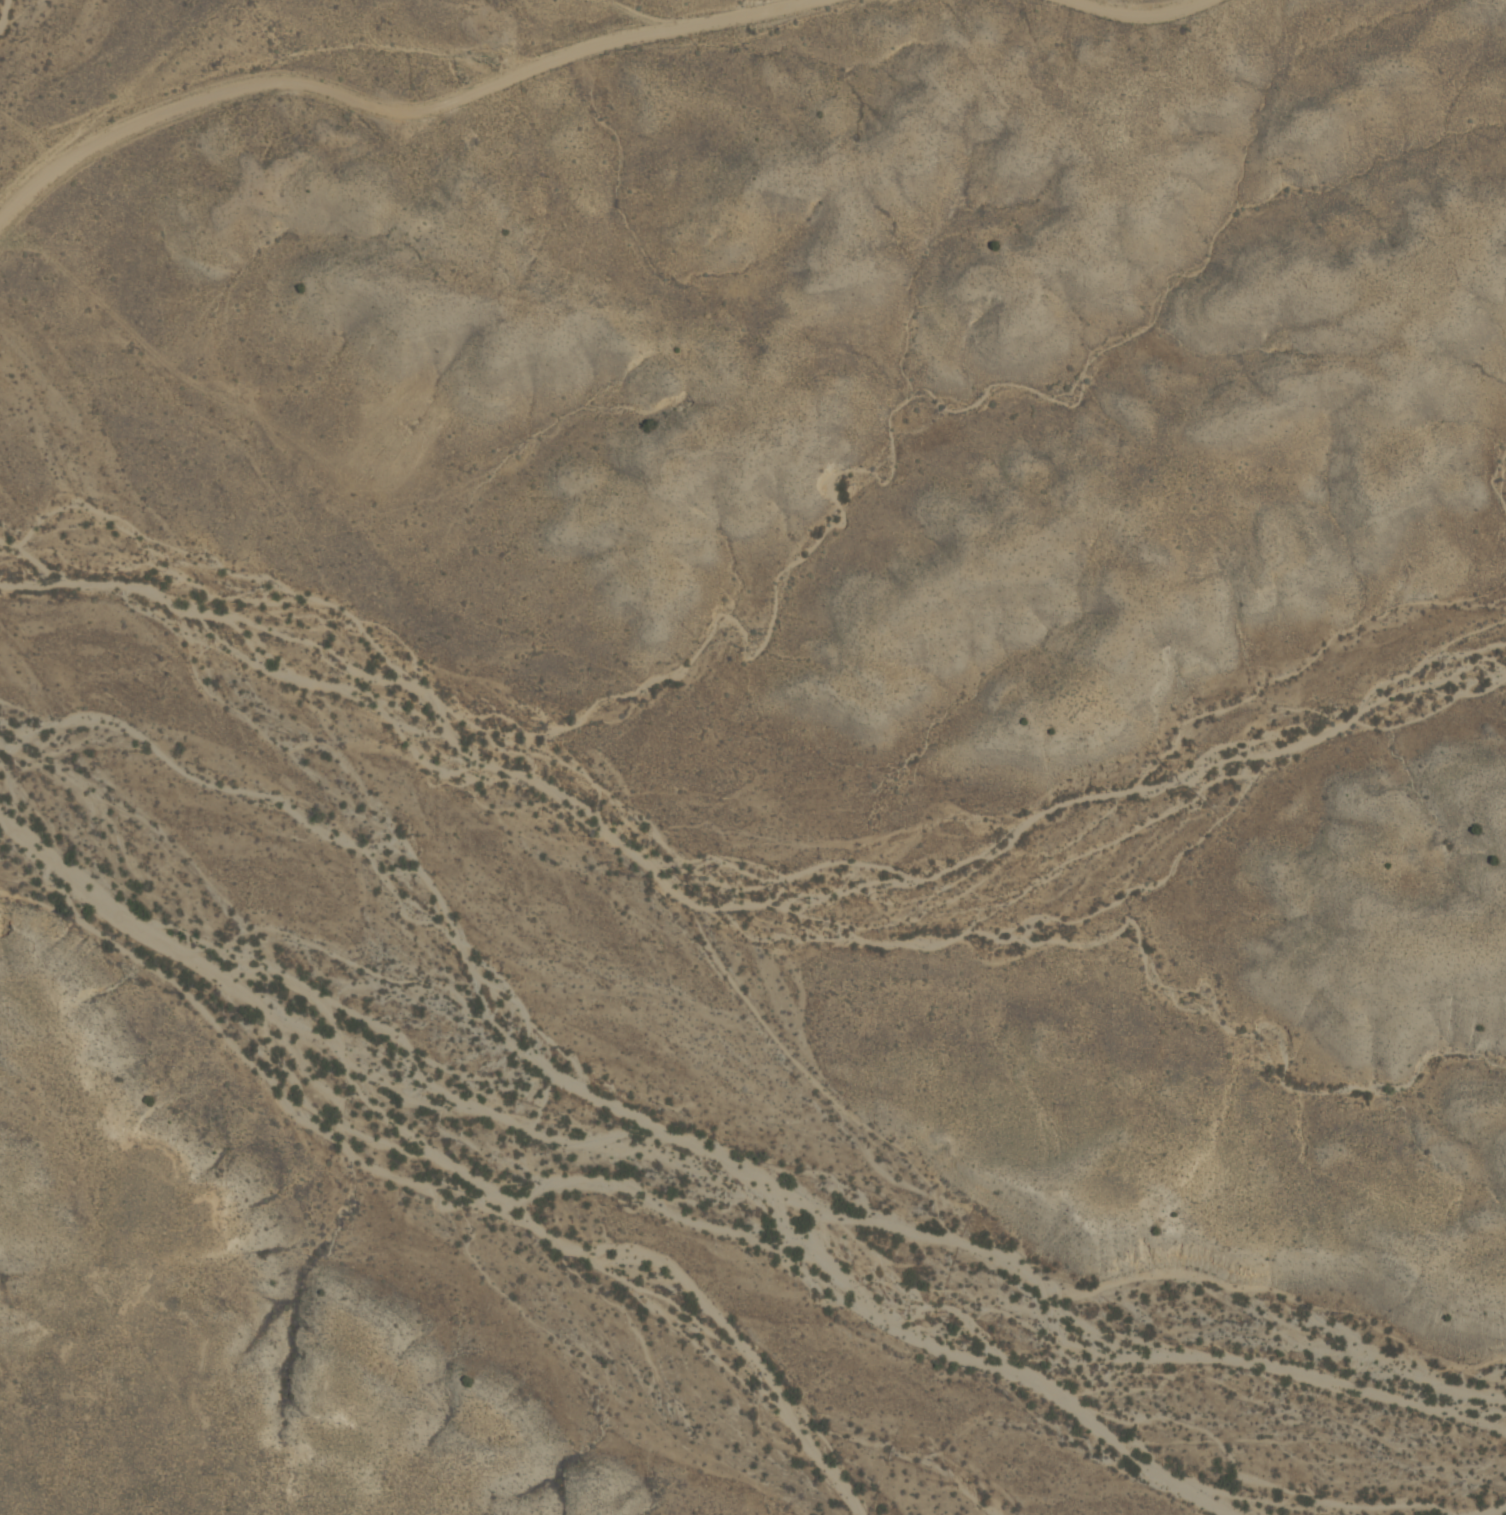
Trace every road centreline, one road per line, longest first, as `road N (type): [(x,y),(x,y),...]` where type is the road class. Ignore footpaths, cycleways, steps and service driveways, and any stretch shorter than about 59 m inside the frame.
road 1 (track): [(0,218),(45,165),(262,78),(425,115),(804,0)]
road 2 (track): [(1056,0),(1153,19),(1212,0)]

